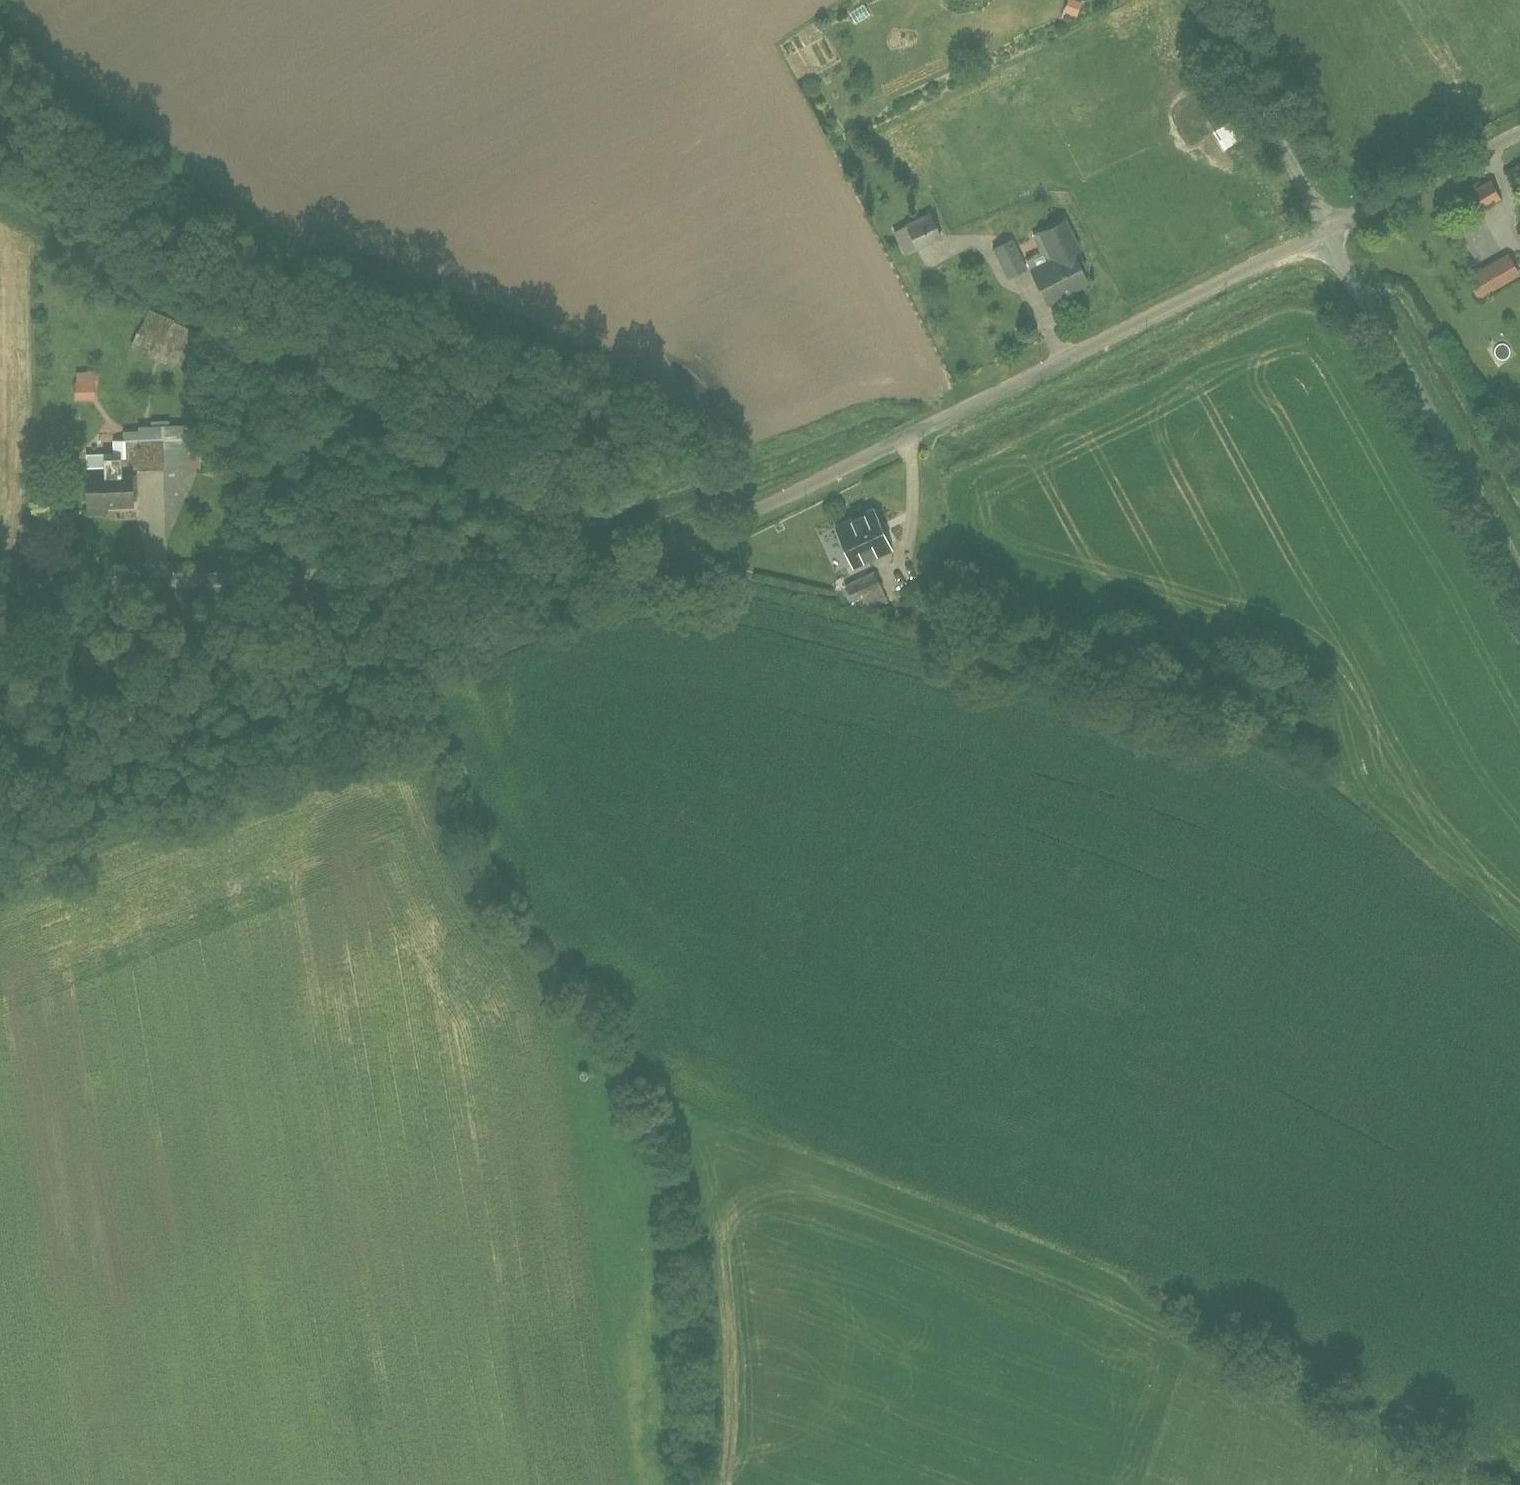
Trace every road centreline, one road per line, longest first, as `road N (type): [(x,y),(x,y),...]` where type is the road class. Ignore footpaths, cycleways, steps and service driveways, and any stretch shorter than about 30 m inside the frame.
road 1 (unclassified): [(1322,235),(628,573),(0,595)]
road 2 (unclassified): [(1322,235),(1519,582)]
road 3 (unclassified): [(1196,0),(1322,235)]
road 4 (unclassified): [(1519,138),(1322,235)]

